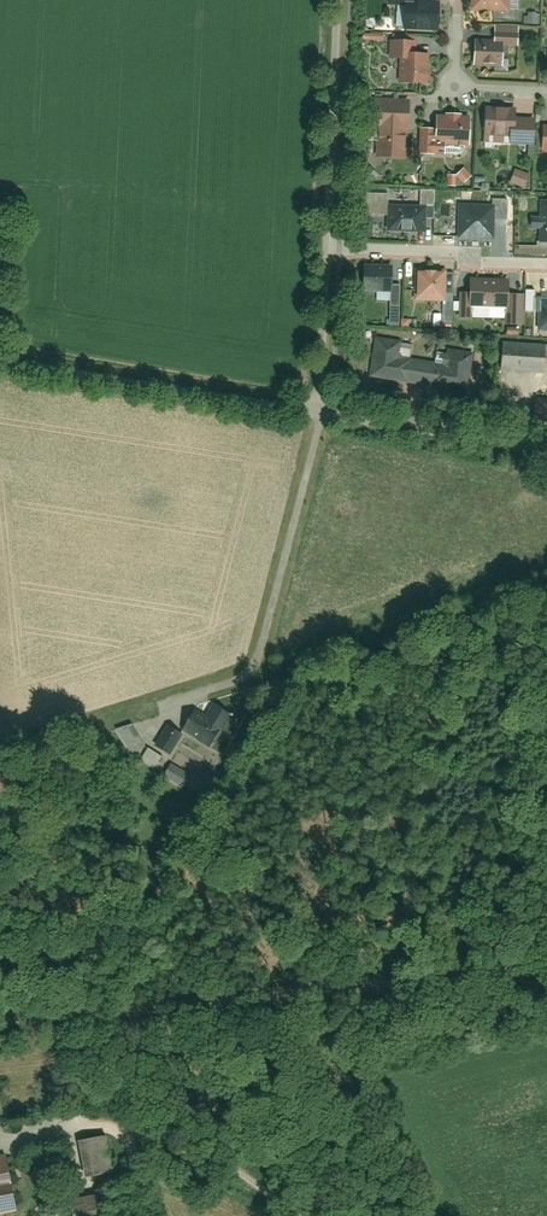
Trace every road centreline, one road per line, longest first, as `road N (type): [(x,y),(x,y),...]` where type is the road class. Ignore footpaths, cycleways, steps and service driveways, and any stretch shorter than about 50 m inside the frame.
road 1 (residential): [(0,1027),(546,969)]
road 2 (residential): [(0,362),(321,412)]
road 3 (residential): [(339,0),(328,252)]
road 4 (residential): [(321,412),(546,446)]
road 5 (residential): [(328,252),(463,253),(546,266)]
road 6 (residential): [(546,92),(452,87),(458,0)]
road 7 (residential): [(328,252),(321,412)]

